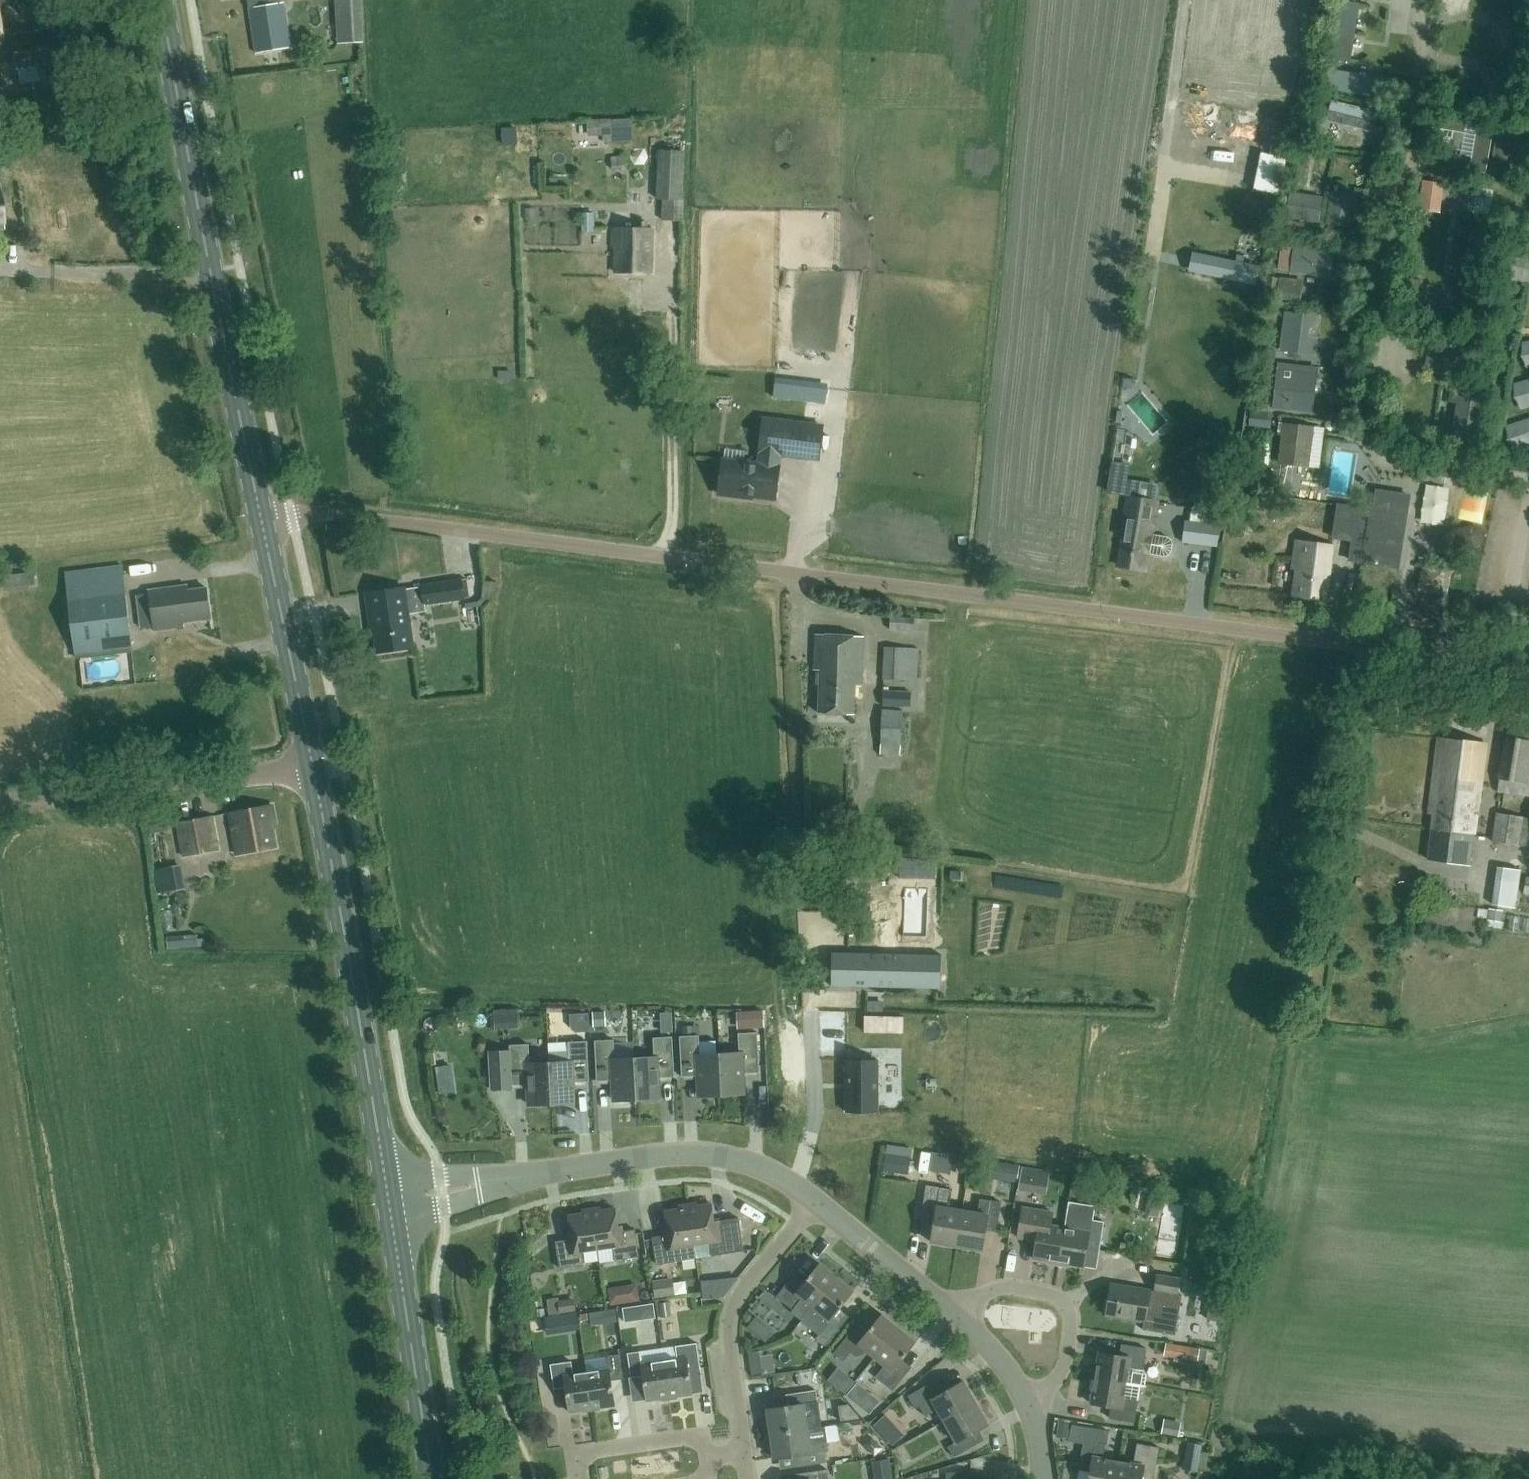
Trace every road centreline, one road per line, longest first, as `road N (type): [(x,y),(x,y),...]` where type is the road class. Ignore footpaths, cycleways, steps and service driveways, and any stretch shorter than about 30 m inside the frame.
road 1 (residential): [(1528,665),(330,515),(261,521)]
road 2 (secondary): [(261,521),(163,0)]
road 3 (residential): [(816,1201),(755,1165),(699,1153),(388,1200)]
road 4 (secondary): [(388,1200),(313,772)]
road 5 (unclassified): [(0,807),(313,772)]
road 6 (residential): [(746,1453),(729,1317),(742,1290),(816,1201)]
road 7 (secondary): [(430,1478),(388,1200)]
road 8 (secondary): [(313,772),(261,521)]
road 9 (residential): [(1031,1411),(1062,1372),(1071,1324),(1066,1301),(1000,1288),(959,1321)]
road 10 (residential): [(959,1321),(816,1201)]
road 11 (unclassified): [(1167,146),(1186,0)]
road 12 (residential): [(577,1478),(581,1453),(701,1437)]
road 13 (track): [(1150,270),(1167,146)]

